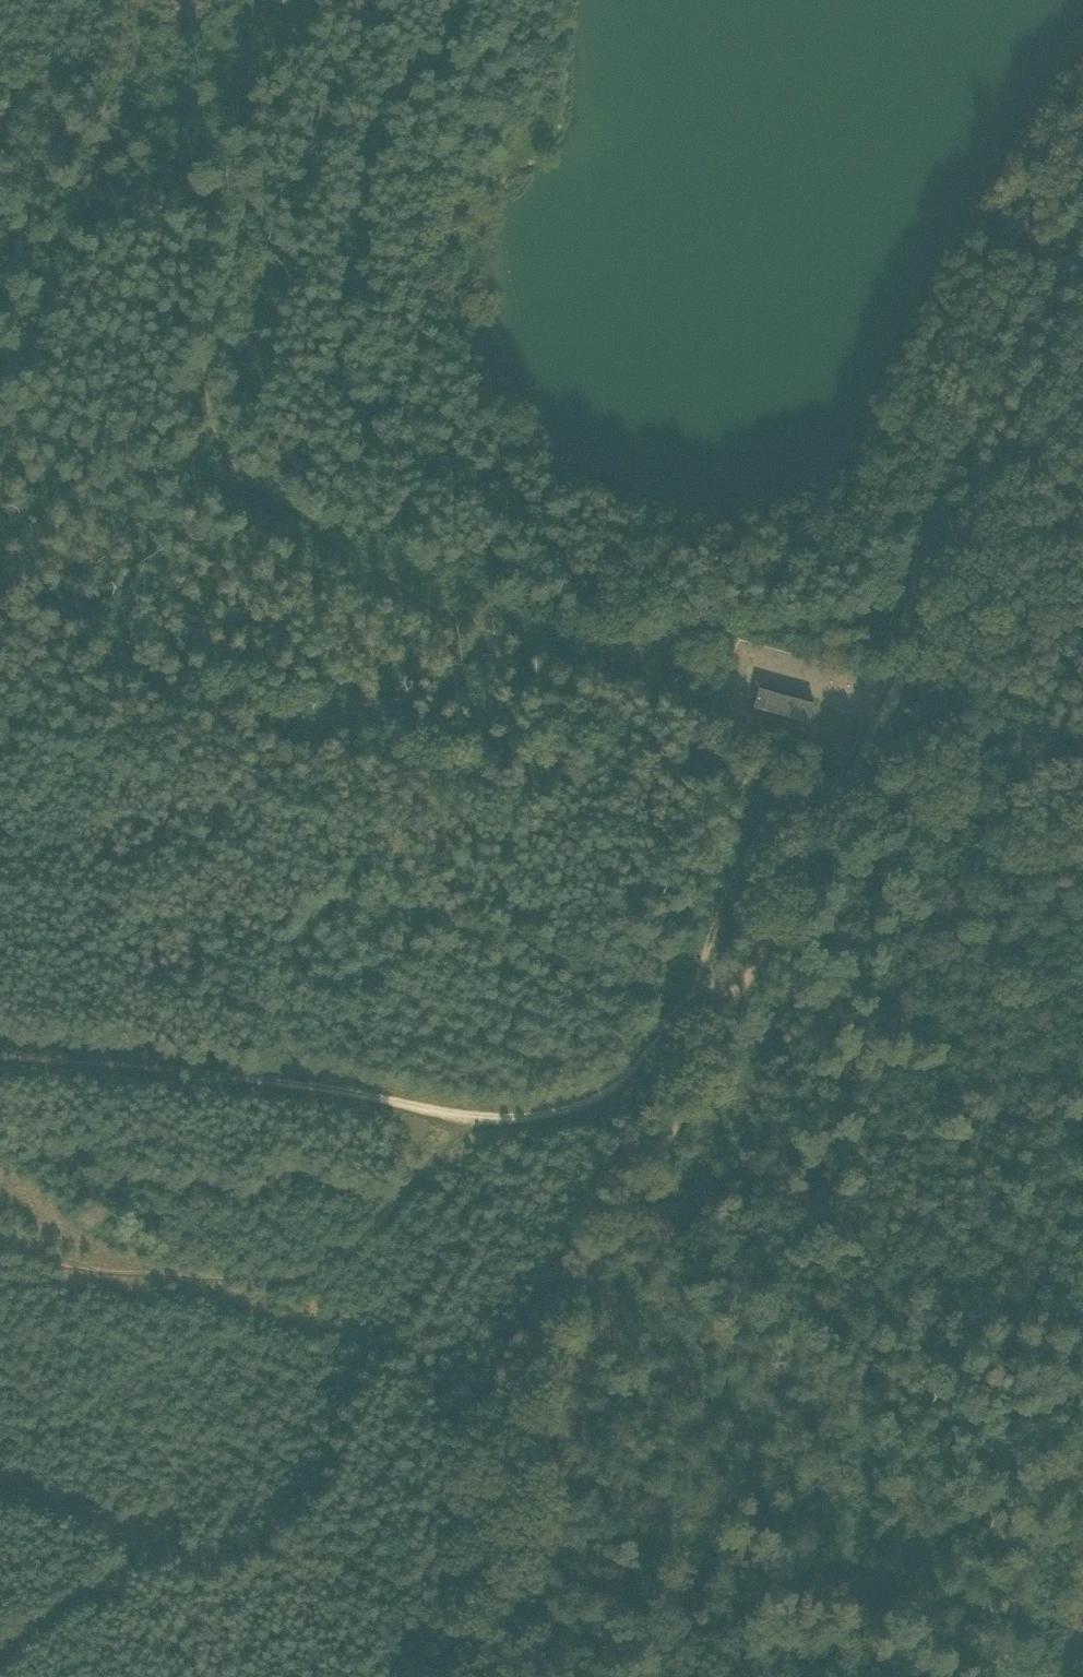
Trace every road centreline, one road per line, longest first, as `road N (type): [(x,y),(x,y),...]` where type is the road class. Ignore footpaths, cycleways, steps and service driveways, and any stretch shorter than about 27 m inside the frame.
road 1 (track): [(1082,237),(916,561),(901,619),(900,675),(724,1014)]
road 2 (track): [(694,998),(632,1082),(585,1106),(518,1116),(367,1110),(149,1074),(0,1062)]
road 3 (track): [(724,1014),(508,1438),(463,1676)]
road 4 (track): [(310,0),(212,323),(206,386),(216,435),(265,485),(374,568)]
road 5 (track): [(374,568),(457,614),(637,679),(691,719),(767,750),(796,809)]
road 6 (track): [(796,809),(751,852),(694,998)]
road 7 (track): [(911,1676),(924,1626),(1042,1676)]

